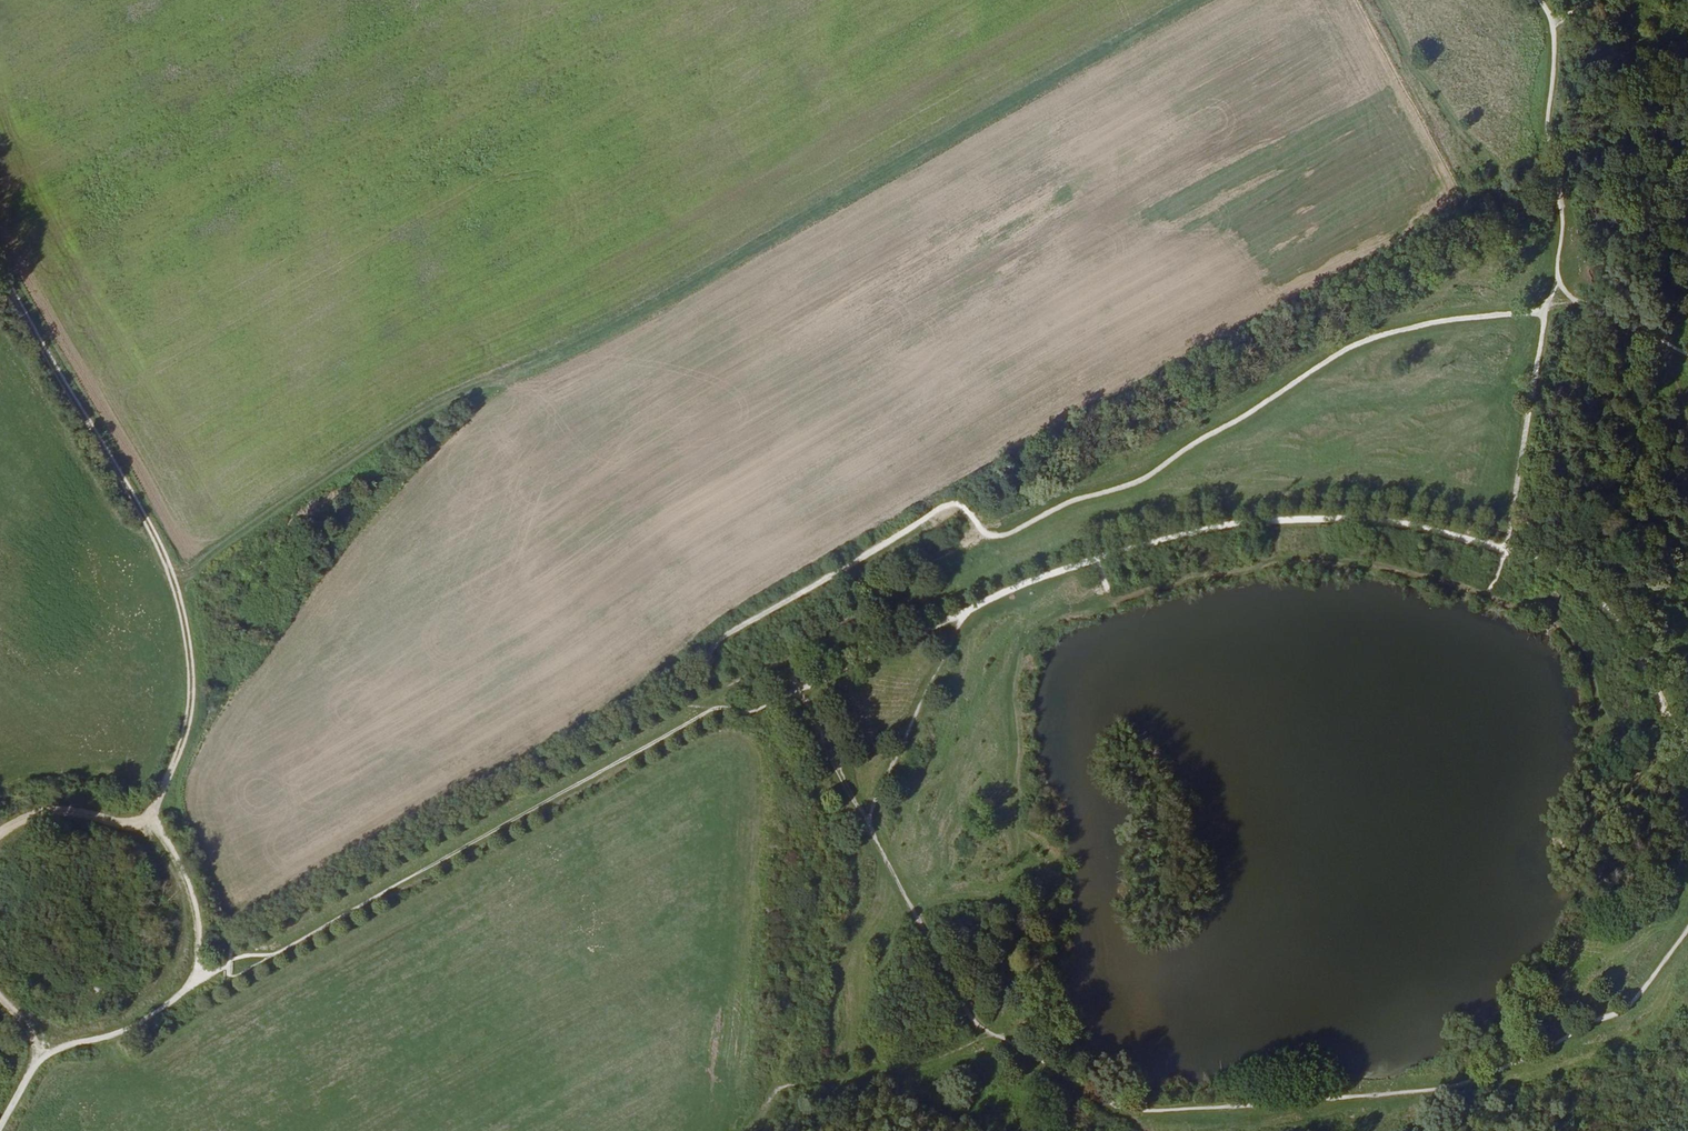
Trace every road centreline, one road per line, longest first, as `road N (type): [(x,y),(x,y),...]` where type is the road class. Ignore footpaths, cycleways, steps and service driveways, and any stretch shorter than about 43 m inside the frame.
road 1 (track): [(969,611),(770,706),(715,708),(239,975),(231,976),(230,964)]
road 2 (track): [(0,251),(150,524),(185,613),(193,704),(143,828)]
road 3 (track): [(0,839),(44,813),(78,811),(143,828),(190,880),(200,945),(191,983)]
road 4 (track): [(1582,304),(1564,291),(1557,265),(1562,228),(1548,141),(1556,47),(1543,0)]
road 5 (track): [(191,983),(131,1029),(39,1054)]

